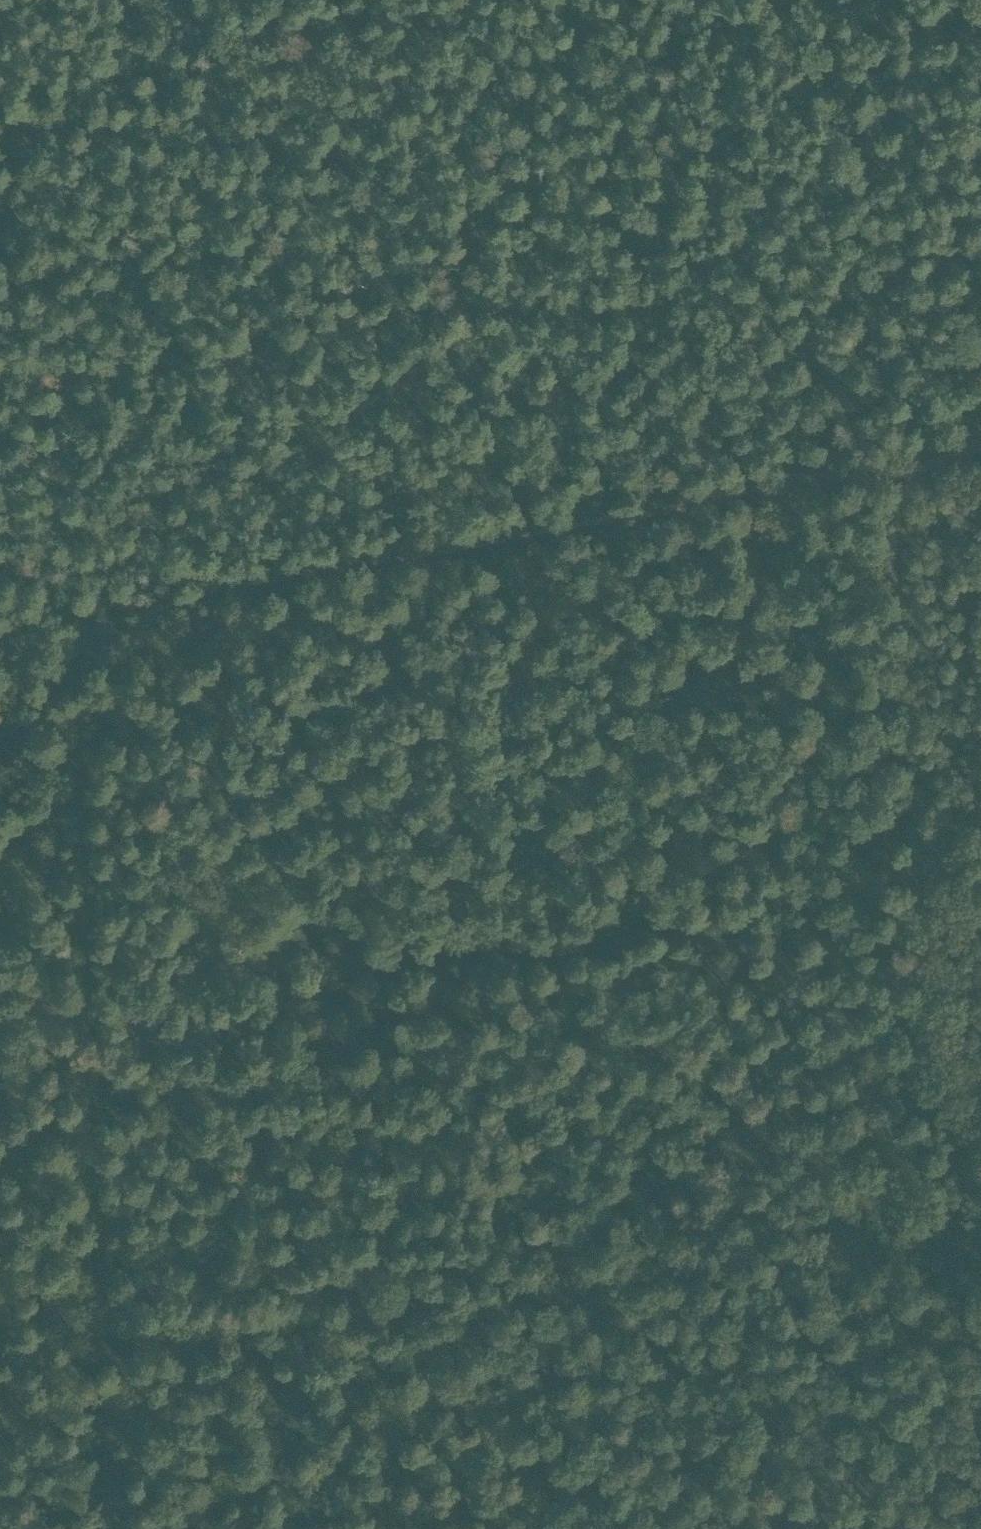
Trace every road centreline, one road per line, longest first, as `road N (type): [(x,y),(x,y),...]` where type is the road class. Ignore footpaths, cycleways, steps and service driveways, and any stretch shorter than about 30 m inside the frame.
road 1 (track): [(907,689),(714,769),(553,892),(267,1002),(90,1087),(87,1167),(105,1421),(124,1528)]
road 2 (track): [(0,623),(980,433)]
road 3 (track): [(87,604),(90,1087),(0,1122)]

